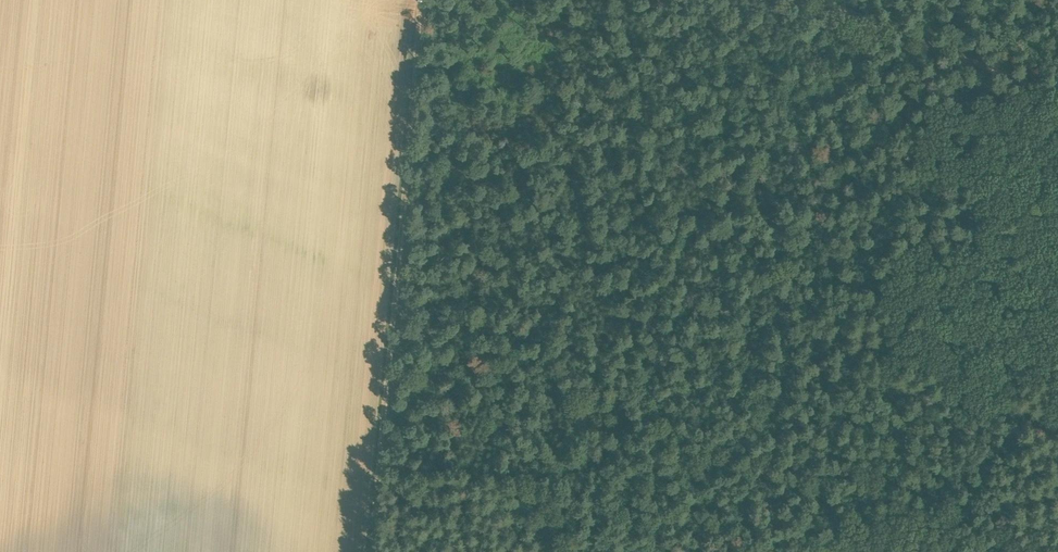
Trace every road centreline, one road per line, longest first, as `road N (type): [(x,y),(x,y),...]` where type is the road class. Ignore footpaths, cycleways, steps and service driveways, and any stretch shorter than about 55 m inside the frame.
road 1 (track): [(421,0),(375,551)]
road 2 (unclassified): [(807,0),(1057,97)]

